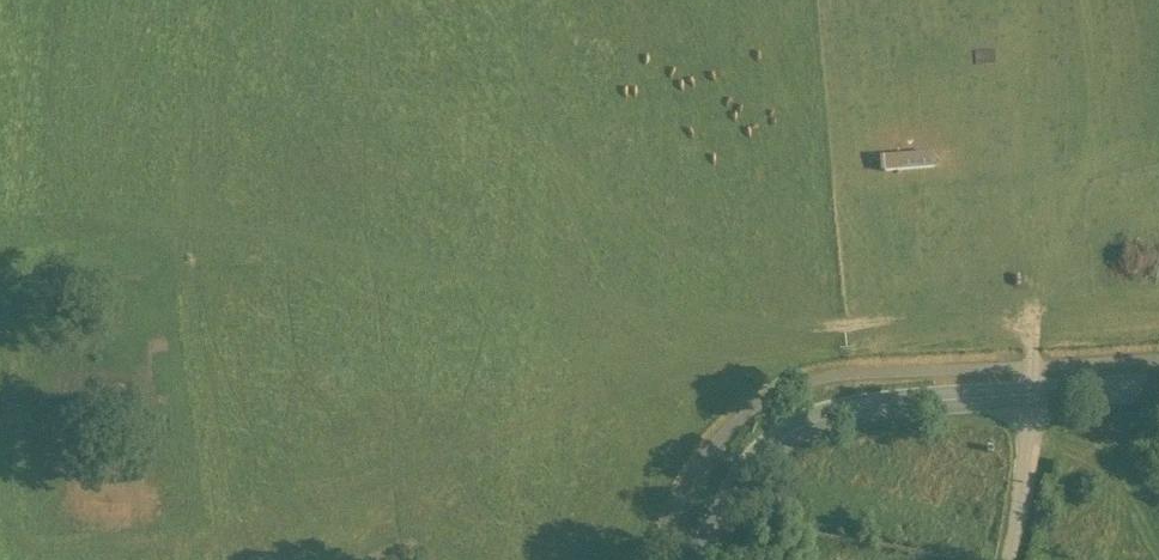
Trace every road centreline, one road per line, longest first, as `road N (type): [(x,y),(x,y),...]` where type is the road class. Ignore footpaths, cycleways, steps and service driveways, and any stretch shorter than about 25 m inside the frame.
road 1 (secondary): [(1158,389),(829,416),(758,461),(707,559)]

